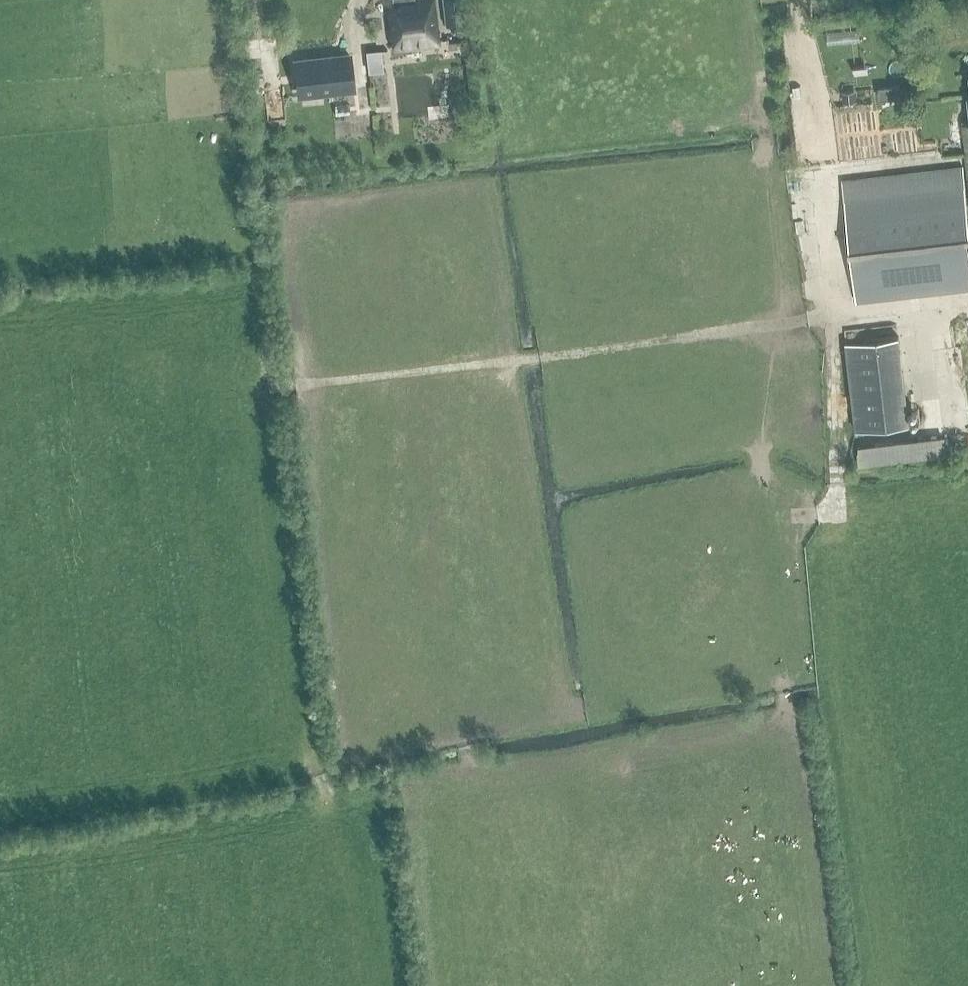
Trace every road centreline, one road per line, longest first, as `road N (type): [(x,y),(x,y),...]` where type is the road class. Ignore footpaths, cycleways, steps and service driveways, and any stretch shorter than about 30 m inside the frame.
road 1 (track): [(967,298),(269,389)]

